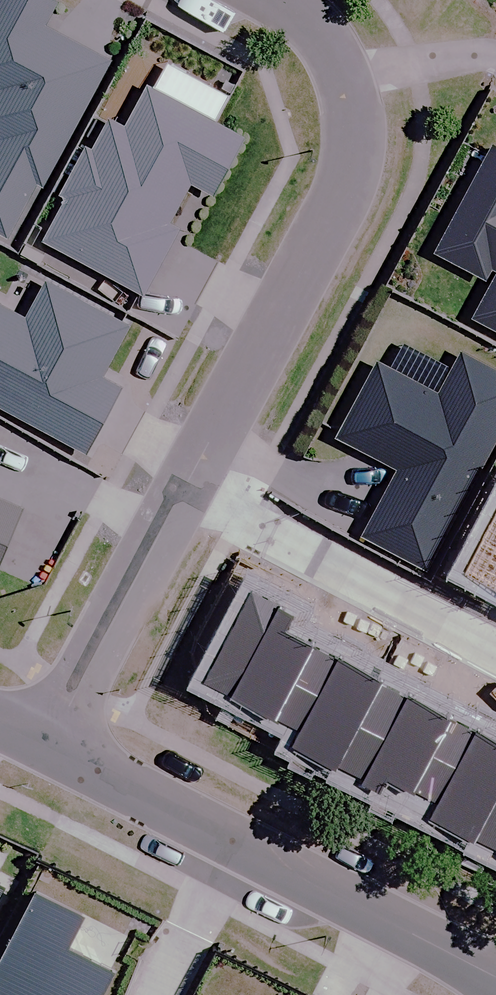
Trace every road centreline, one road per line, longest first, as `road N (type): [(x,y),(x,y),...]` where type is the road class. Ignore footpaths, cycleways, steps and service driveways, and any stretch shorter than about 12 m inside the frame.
road 1 (residential): [(39,737),(353,144),(360,103),(353,58)]
road 2 (residential): [(495,975),(240,849)]
road 3 (residential): [(240,849),(39,737)]
road 4 (residential): [(162,994),(240,849)]
road 5 (residential): [(353,58),(477,52),(495,62)]

